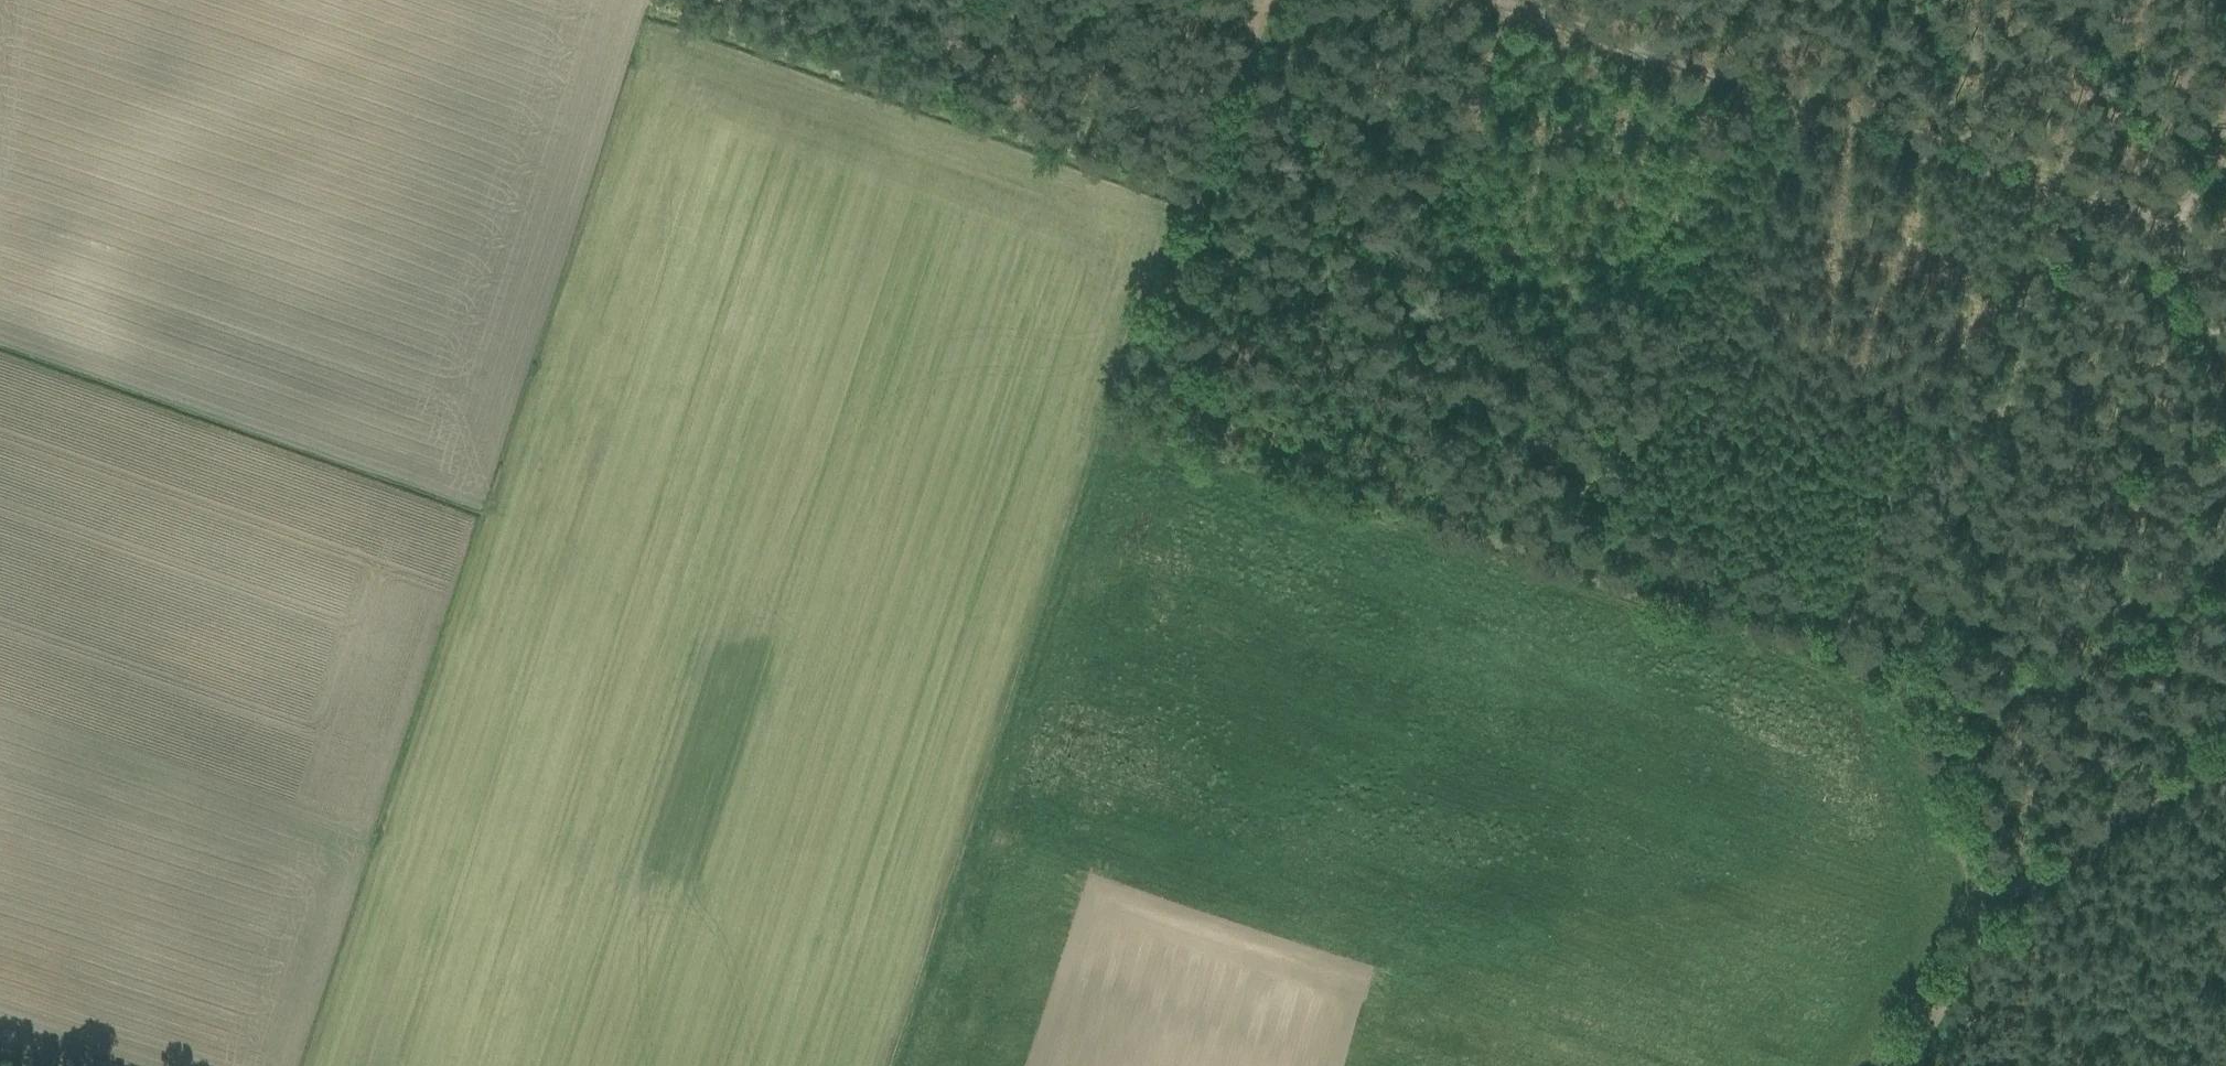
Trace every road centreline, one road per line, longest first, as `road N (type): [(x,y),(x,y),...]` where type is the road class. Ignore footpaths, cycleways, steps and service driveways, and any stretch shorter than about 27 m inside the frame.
road 1 (track): [(2225,513),(2057,610),(1947,652),(1929,678),(1947,756),(1987,859),(1991,894),(1899,1065)]
road 2 (track): [(1605,0),(2167,187),(2225,342)]
road 3 (track): [(1162,305),(1261,4)]

